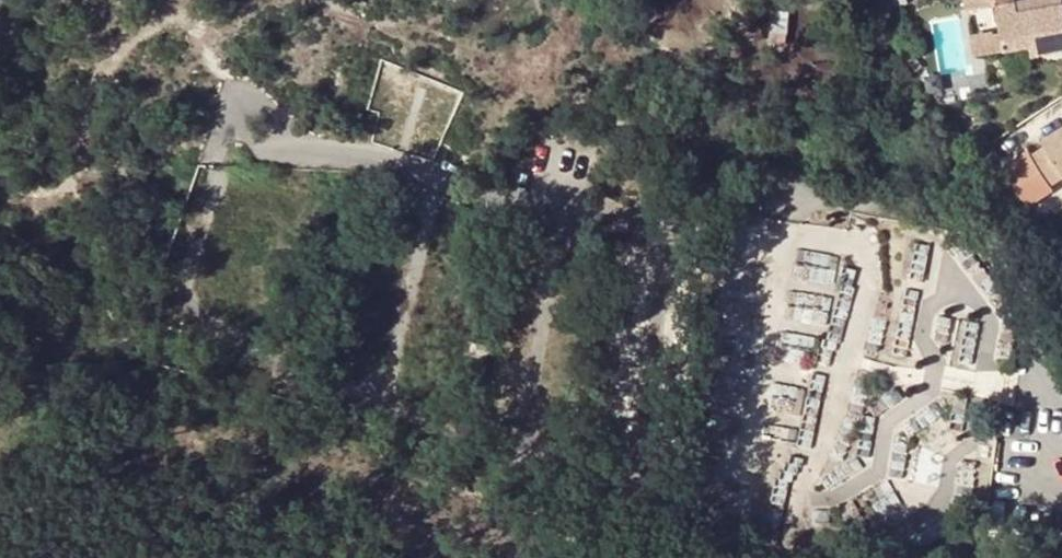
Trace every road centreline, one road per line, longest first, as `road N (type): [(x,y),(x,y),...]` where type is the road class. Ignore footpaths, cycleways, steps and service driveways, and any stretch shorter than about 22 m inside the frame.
road 1 (unclassified): [(1061,364),(966,234),(940,218),(817,194),(645,221),(581,217),(388,162),(273,145),(241,117)]
road 2 (track): [(0,189),(27,201),(63,200),(82,186),(95,92),(114,49),(177,0)]
road 3 (track): [(241,117),(169,5)]

